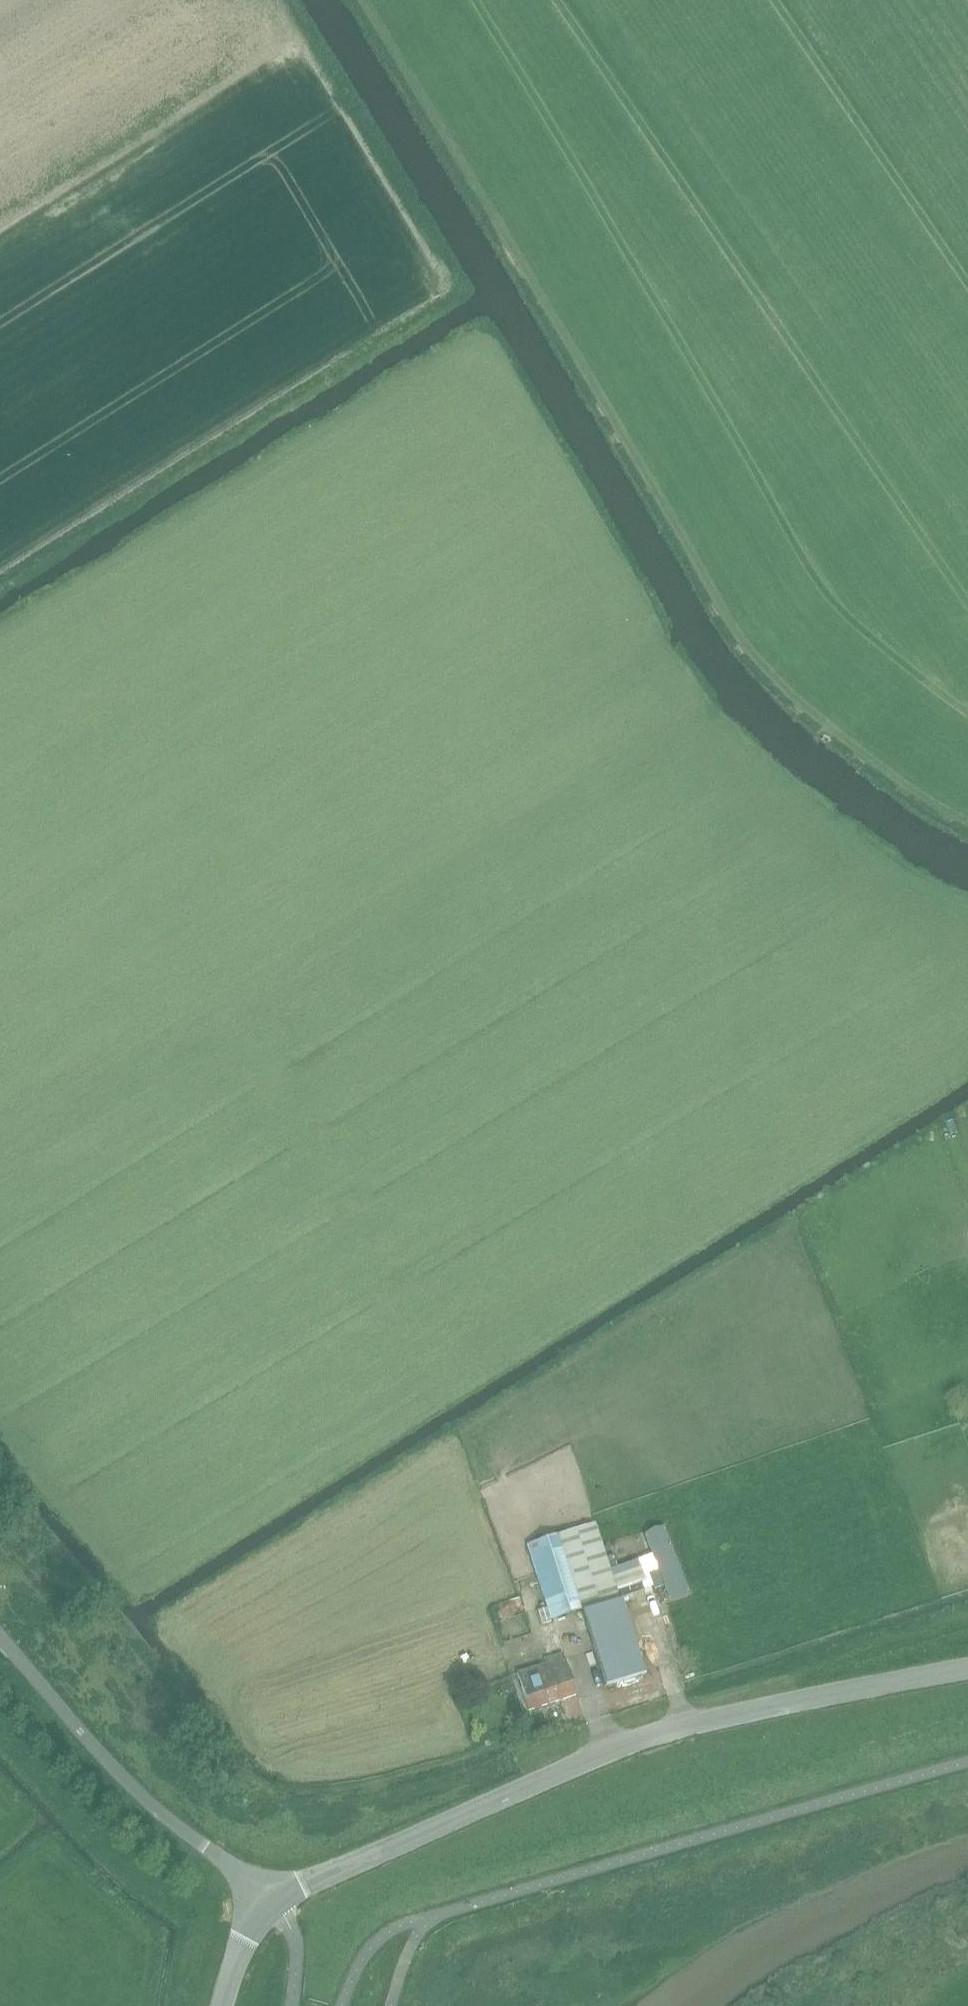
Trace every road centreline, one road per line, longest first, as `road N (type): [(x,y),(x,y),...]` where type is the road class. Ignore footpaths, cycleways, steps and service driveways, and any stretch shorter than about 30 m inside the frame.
road 1 (tertiary): [(267,1893),(317,1882),(657,1735),(967,1669)]
road 2 (unclassified): [(267,1893),(114,1772),(9,1652)]
road 3 (tertiary): [(224,2005),(240,1947),(267,1893)]

